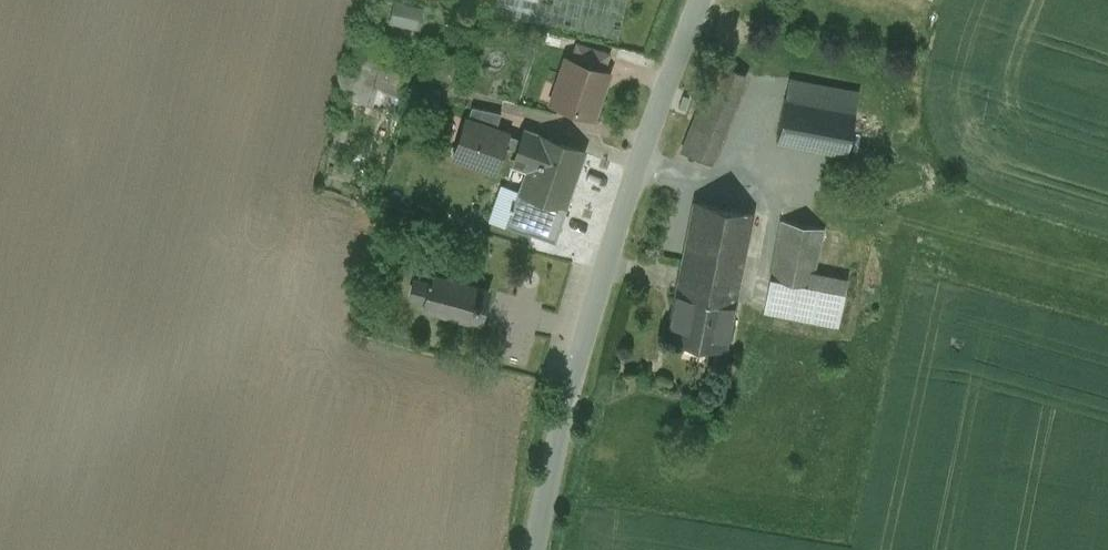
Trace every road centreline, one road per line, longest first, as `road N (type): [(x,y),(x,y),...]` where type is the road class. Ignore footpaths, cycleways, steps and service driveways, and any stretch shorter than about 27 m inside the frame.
road 1 (tertiary): [(534,549),(611,242),(701,0)]

